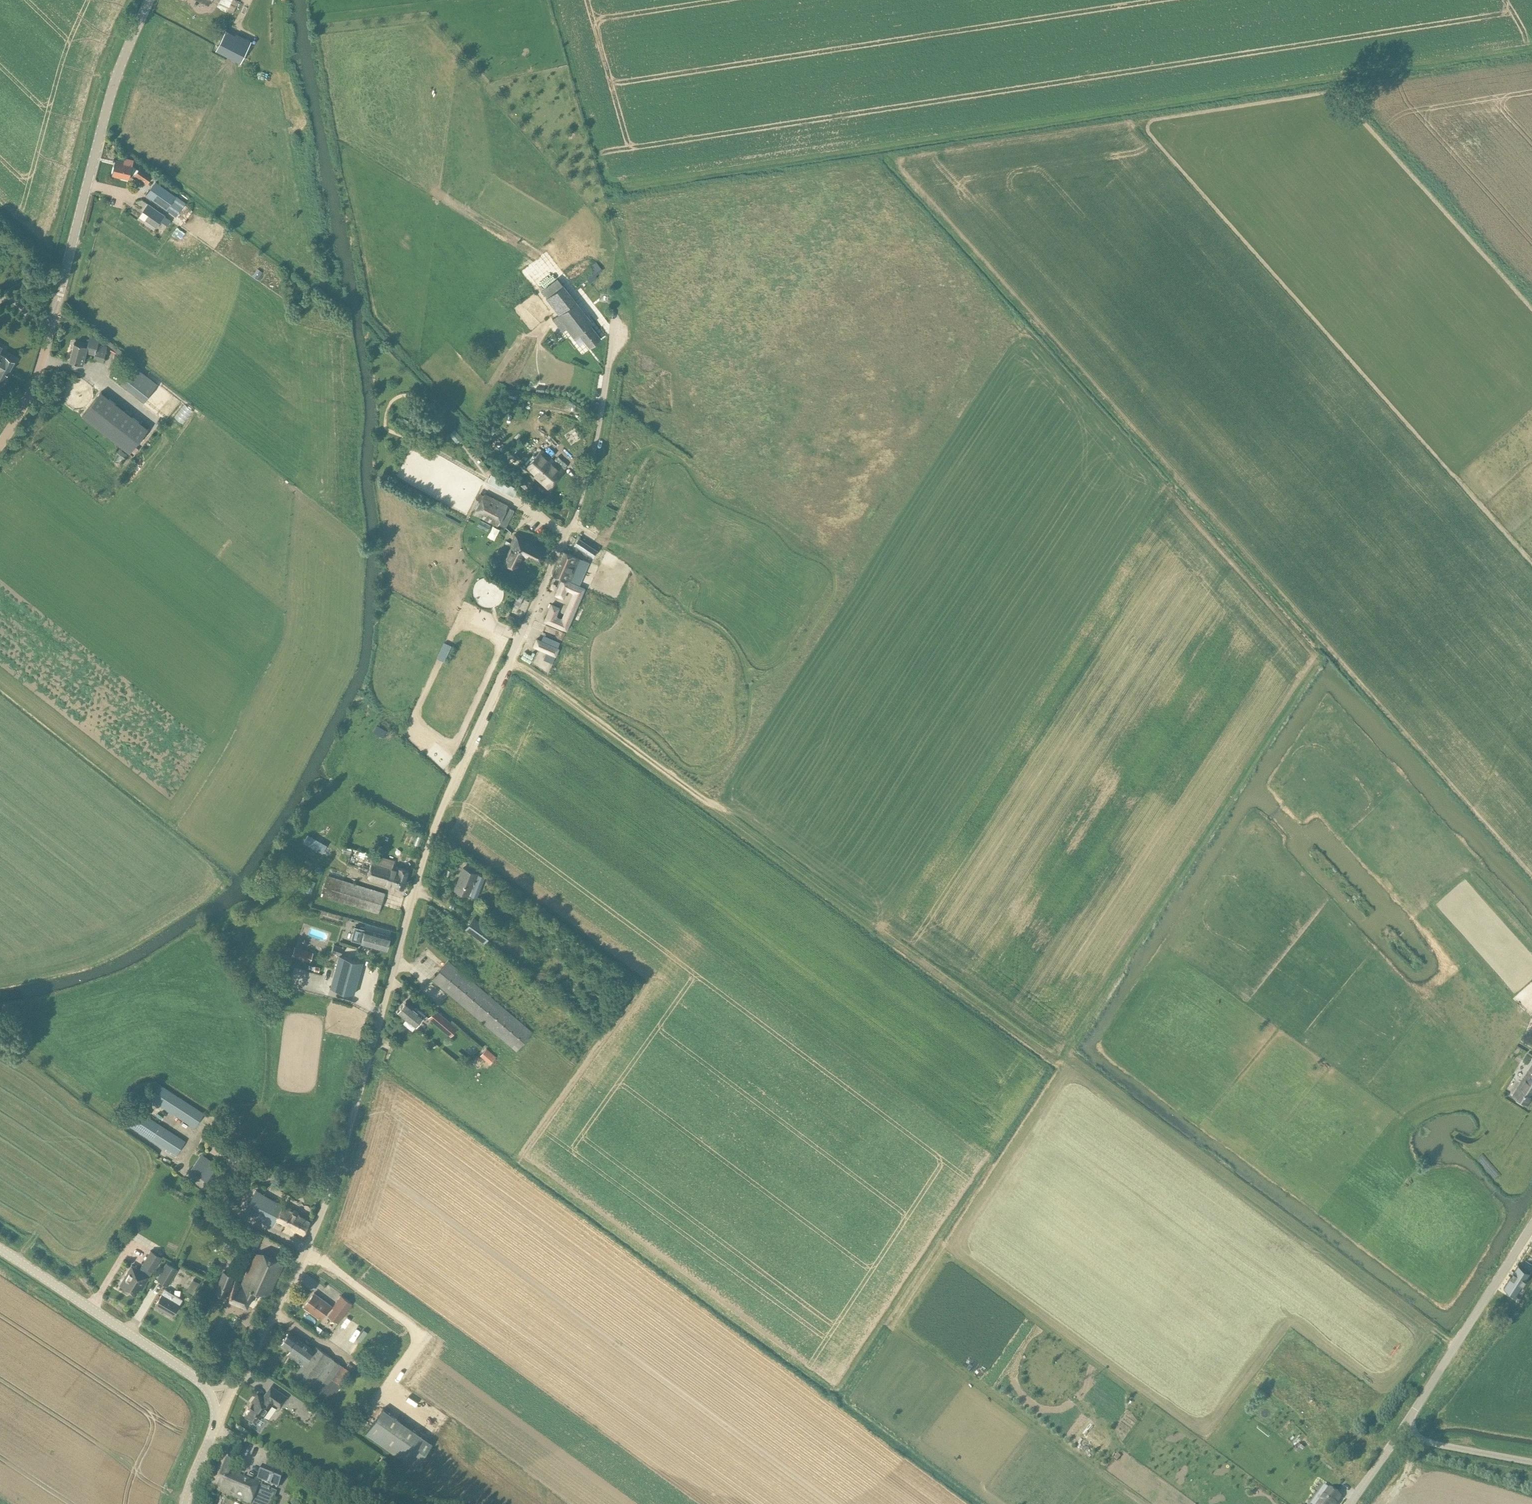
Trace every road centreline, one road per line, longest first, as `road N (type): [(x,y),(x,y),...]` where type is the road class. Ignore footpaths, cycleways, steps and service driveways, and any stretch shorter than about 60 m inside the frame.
road 1 (unclassified): [(231,1387),(323,1220),(420,885),(467,756),(585,496),(623,300)]
road 2 (tertiary): [(0,445),(45,348),(98,129),(147,0)]
road 3 (tertiary): [(203,1384),(0,1248)]
road 4 (unclassified): [(1403,1437),(1531,1230)]
road 5 (unclassified): [(1531,1462),(1403,1437)]

